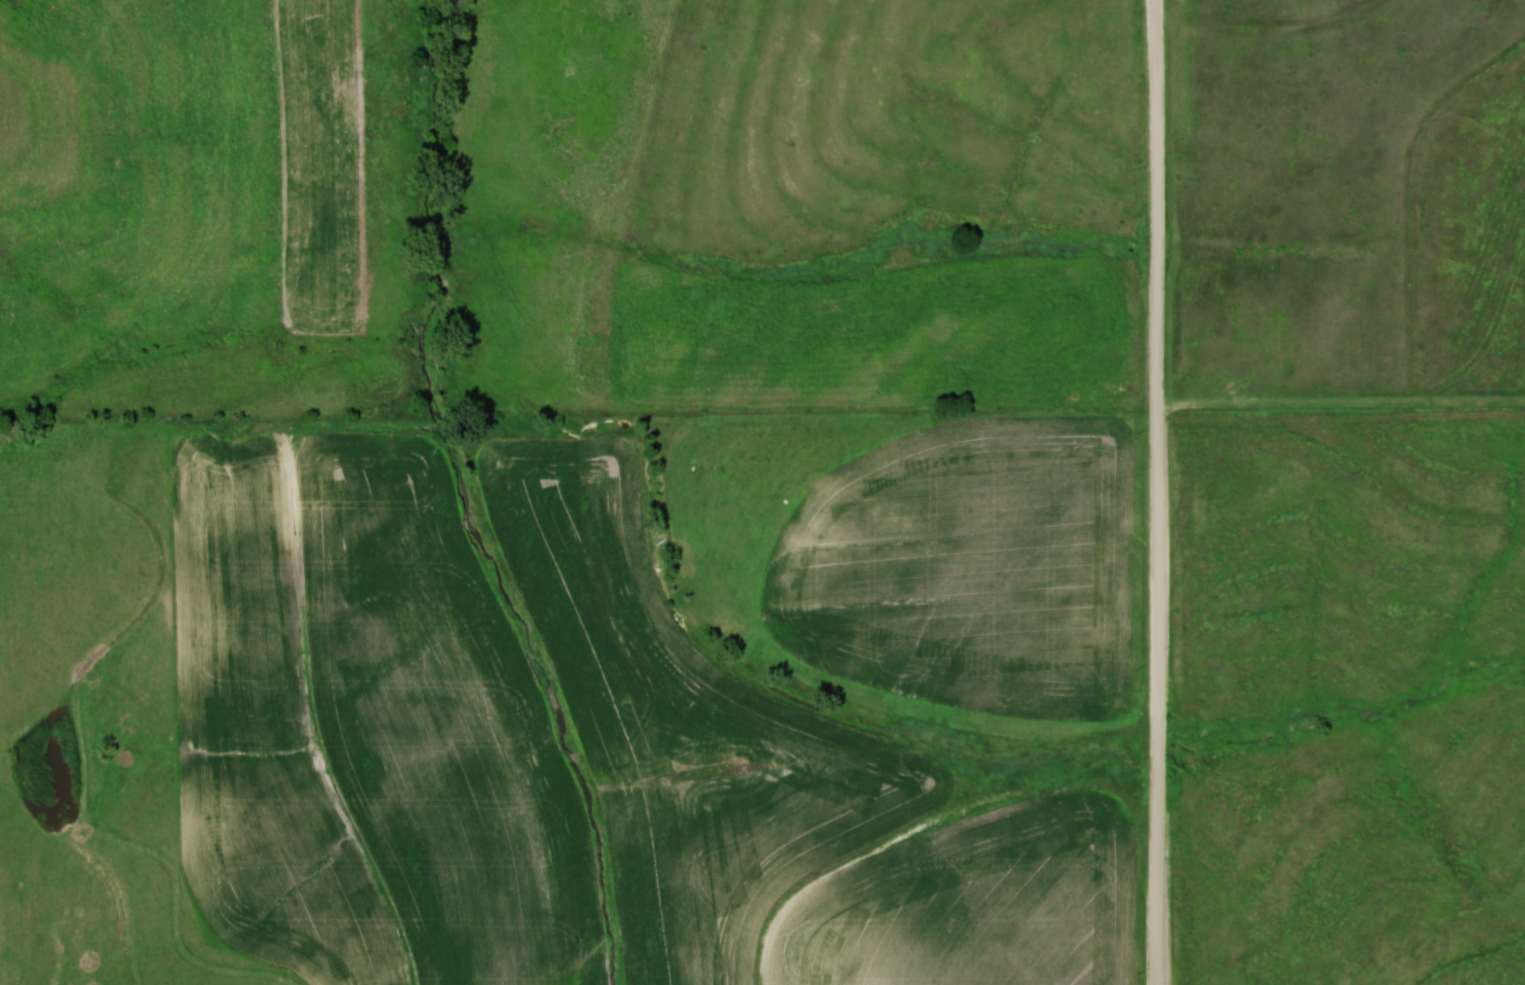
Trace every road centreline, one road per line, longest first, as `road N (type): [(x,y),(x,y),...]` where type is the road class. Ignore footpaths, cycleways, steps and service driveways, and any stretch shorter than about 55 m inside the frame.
road 1 (residential): [(1159,984),(1158,0)]

